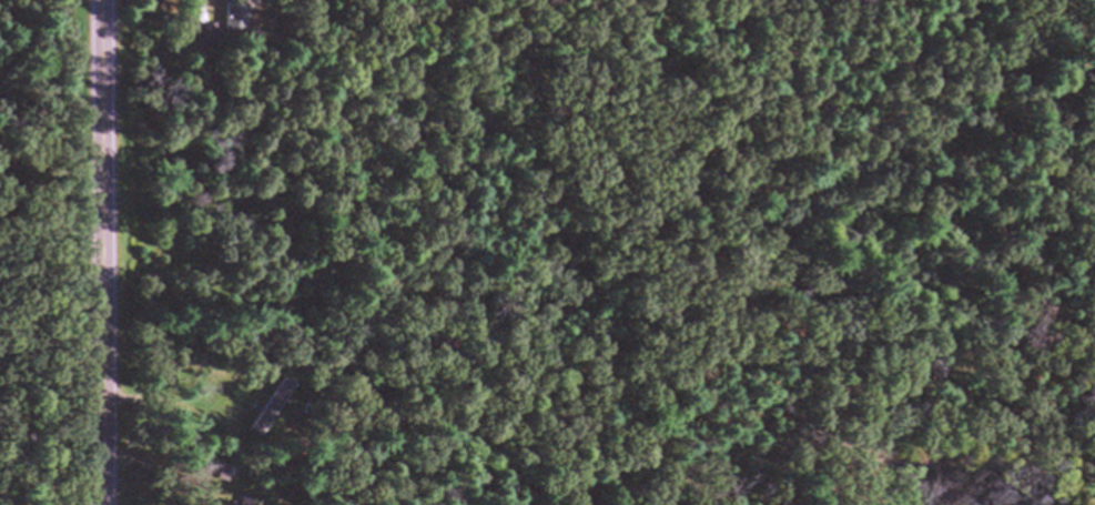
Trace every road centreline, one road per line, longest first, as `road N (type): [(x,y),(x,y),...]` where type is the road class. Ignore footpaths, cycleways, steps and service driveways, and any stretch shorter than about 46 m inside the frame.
road 1 (secondary): [(105,504),(102,0)]

